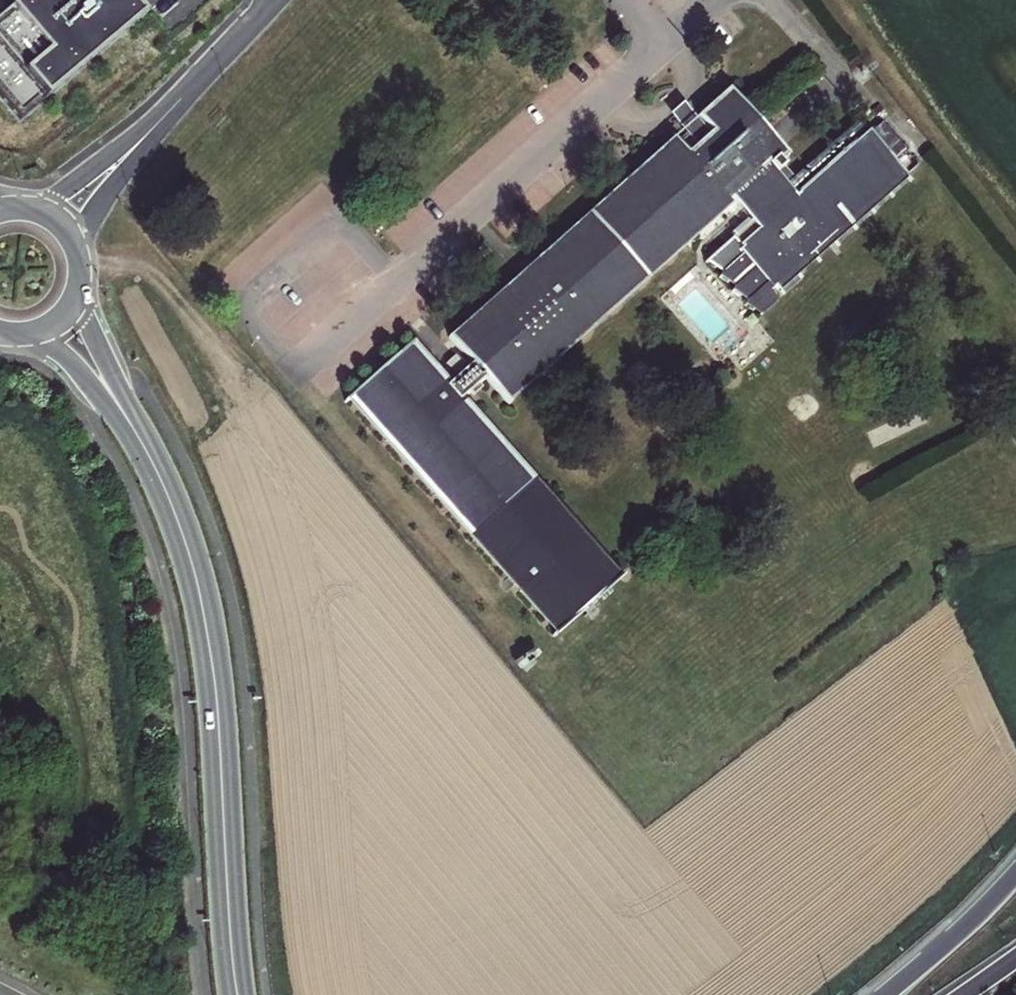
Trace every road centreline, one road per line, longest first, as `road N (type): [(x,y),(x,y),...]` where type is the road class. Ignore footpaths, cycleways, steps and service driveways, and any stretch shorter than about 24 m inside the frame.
road 1 (secondary): [(140,439),(181,527),(205,624),(221,743),(237,994)]
road 2 (residential): [(80,267),(93,215),(191,88)]
road 3 (residential): [(191,88),(90,172),(20,209)]
road 4 (trunk): [(1015,876),(887,994)]
road 5 (secondary): [(140,439),(86,320),(79,283)]
road 6 (secondary): [(31,334),(73,362),(140,439)]
road 7 (residential): [(191,88),(275,0)]

